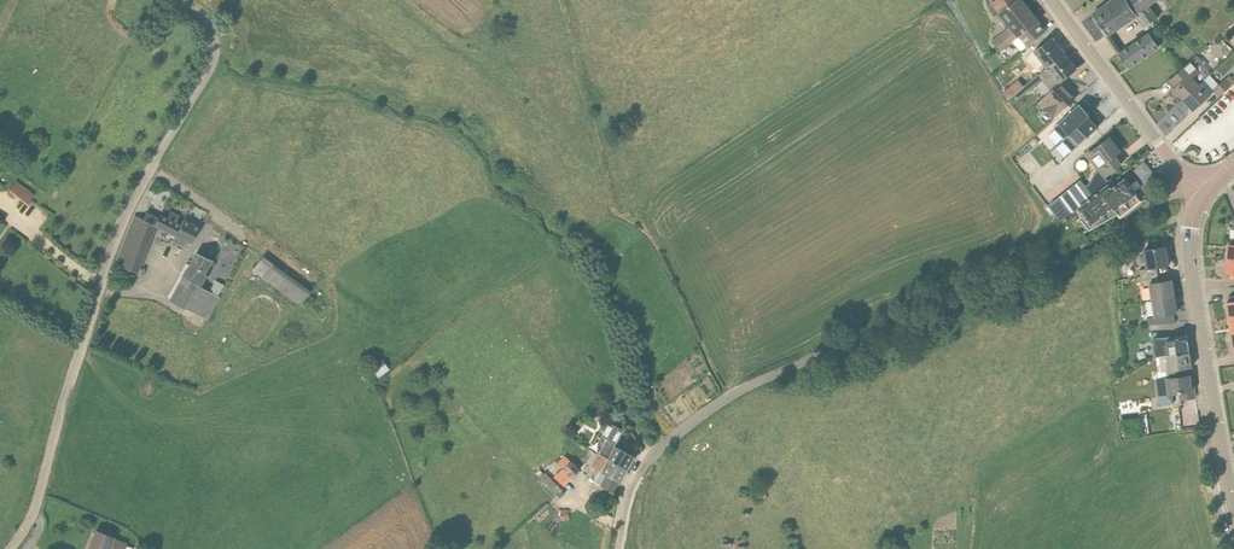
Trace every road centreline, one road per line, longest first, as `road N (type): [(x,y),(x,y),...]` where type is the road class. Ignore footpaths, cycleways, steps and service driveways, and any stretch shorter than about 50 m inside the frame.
road 1 (unclassified): [(1193,183),(1027,276),(727,398),(642,469),(619,548)]
road 2 (unclassified): [(11,548),(36,506),(122,224),(211,64),(211,29),(180,0)]
road 3 (tertiary): [(1233,515),(1190,253),(1190,224),(1204,194)]
road 4 (tertiary): [(1193,183),(1052,0)]

